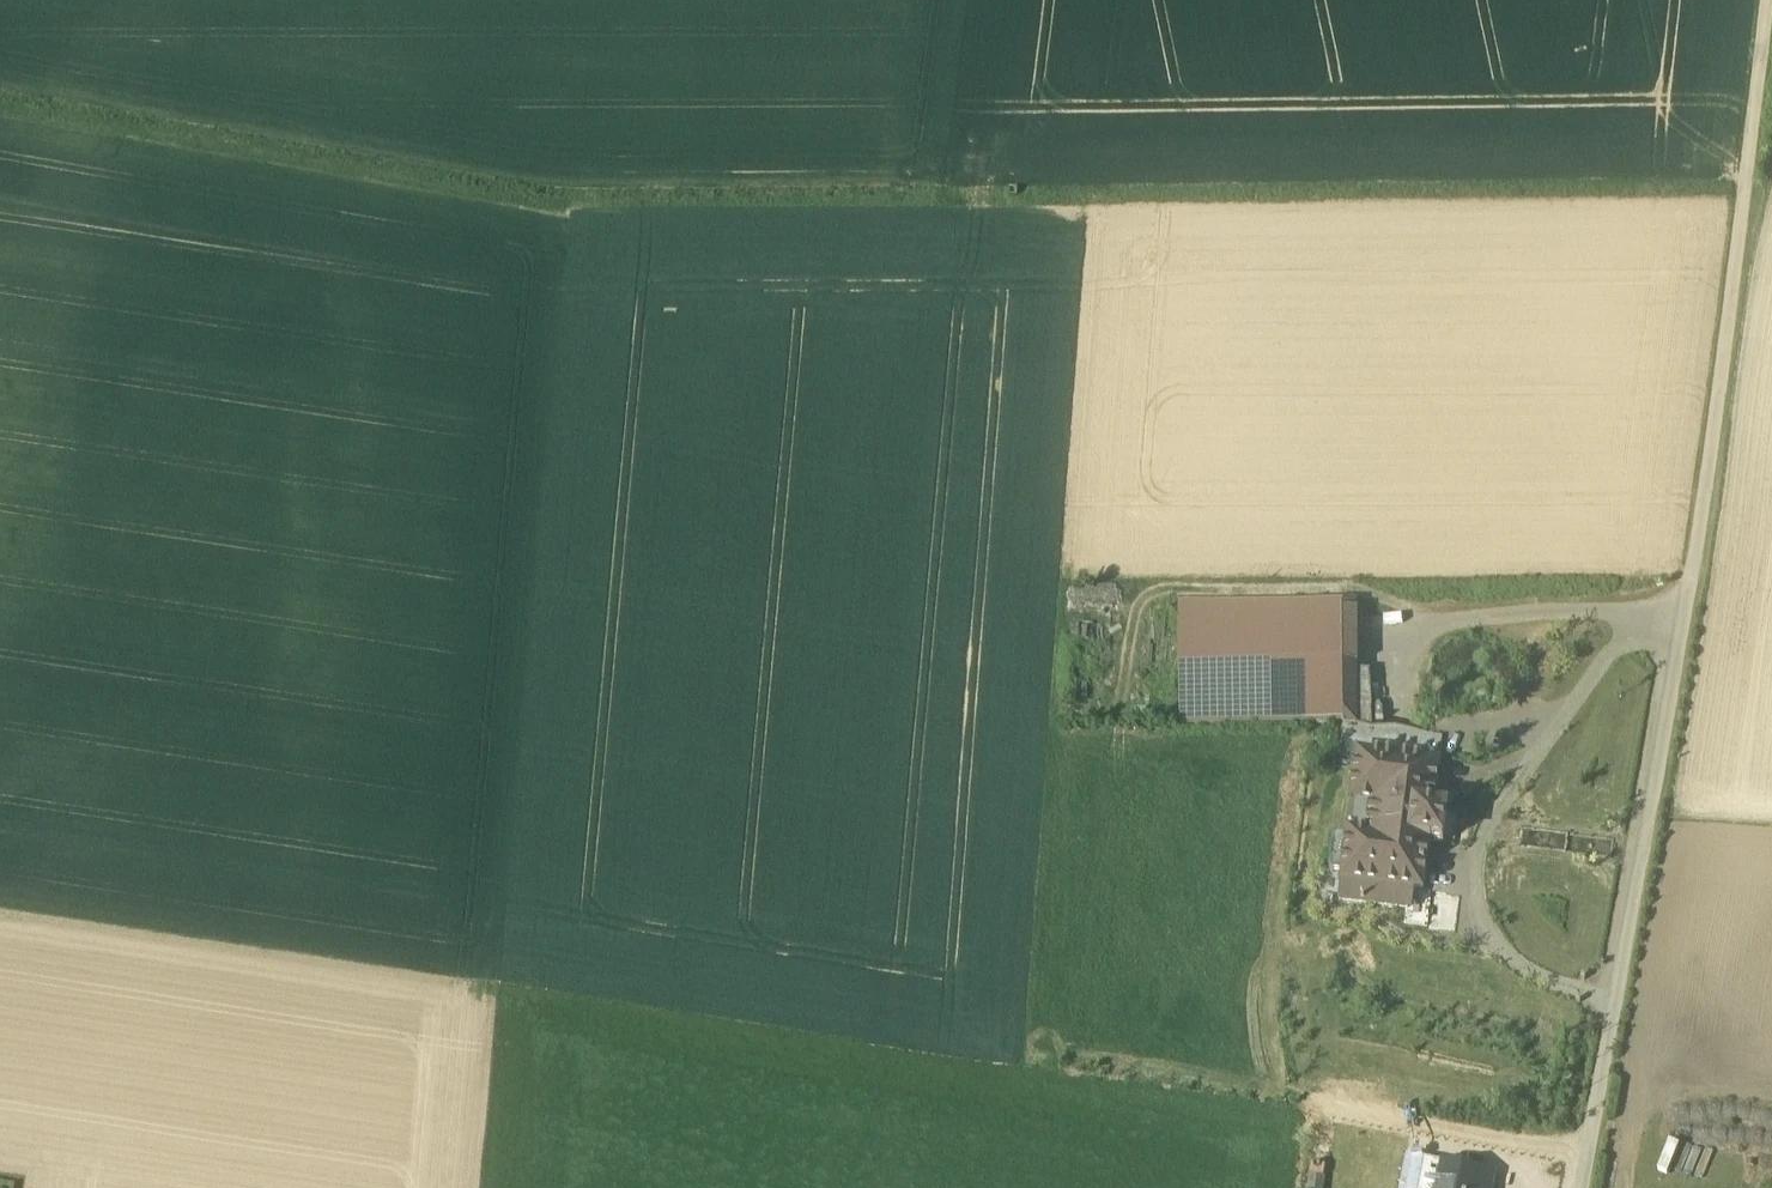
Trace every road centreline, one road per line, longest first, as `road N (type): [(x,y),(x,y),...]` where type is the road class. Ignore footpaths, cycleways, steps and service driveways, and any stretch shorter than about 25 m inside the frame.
road 1 (unclassified): [(1576,1187),(1691,615),(1771,0)]

